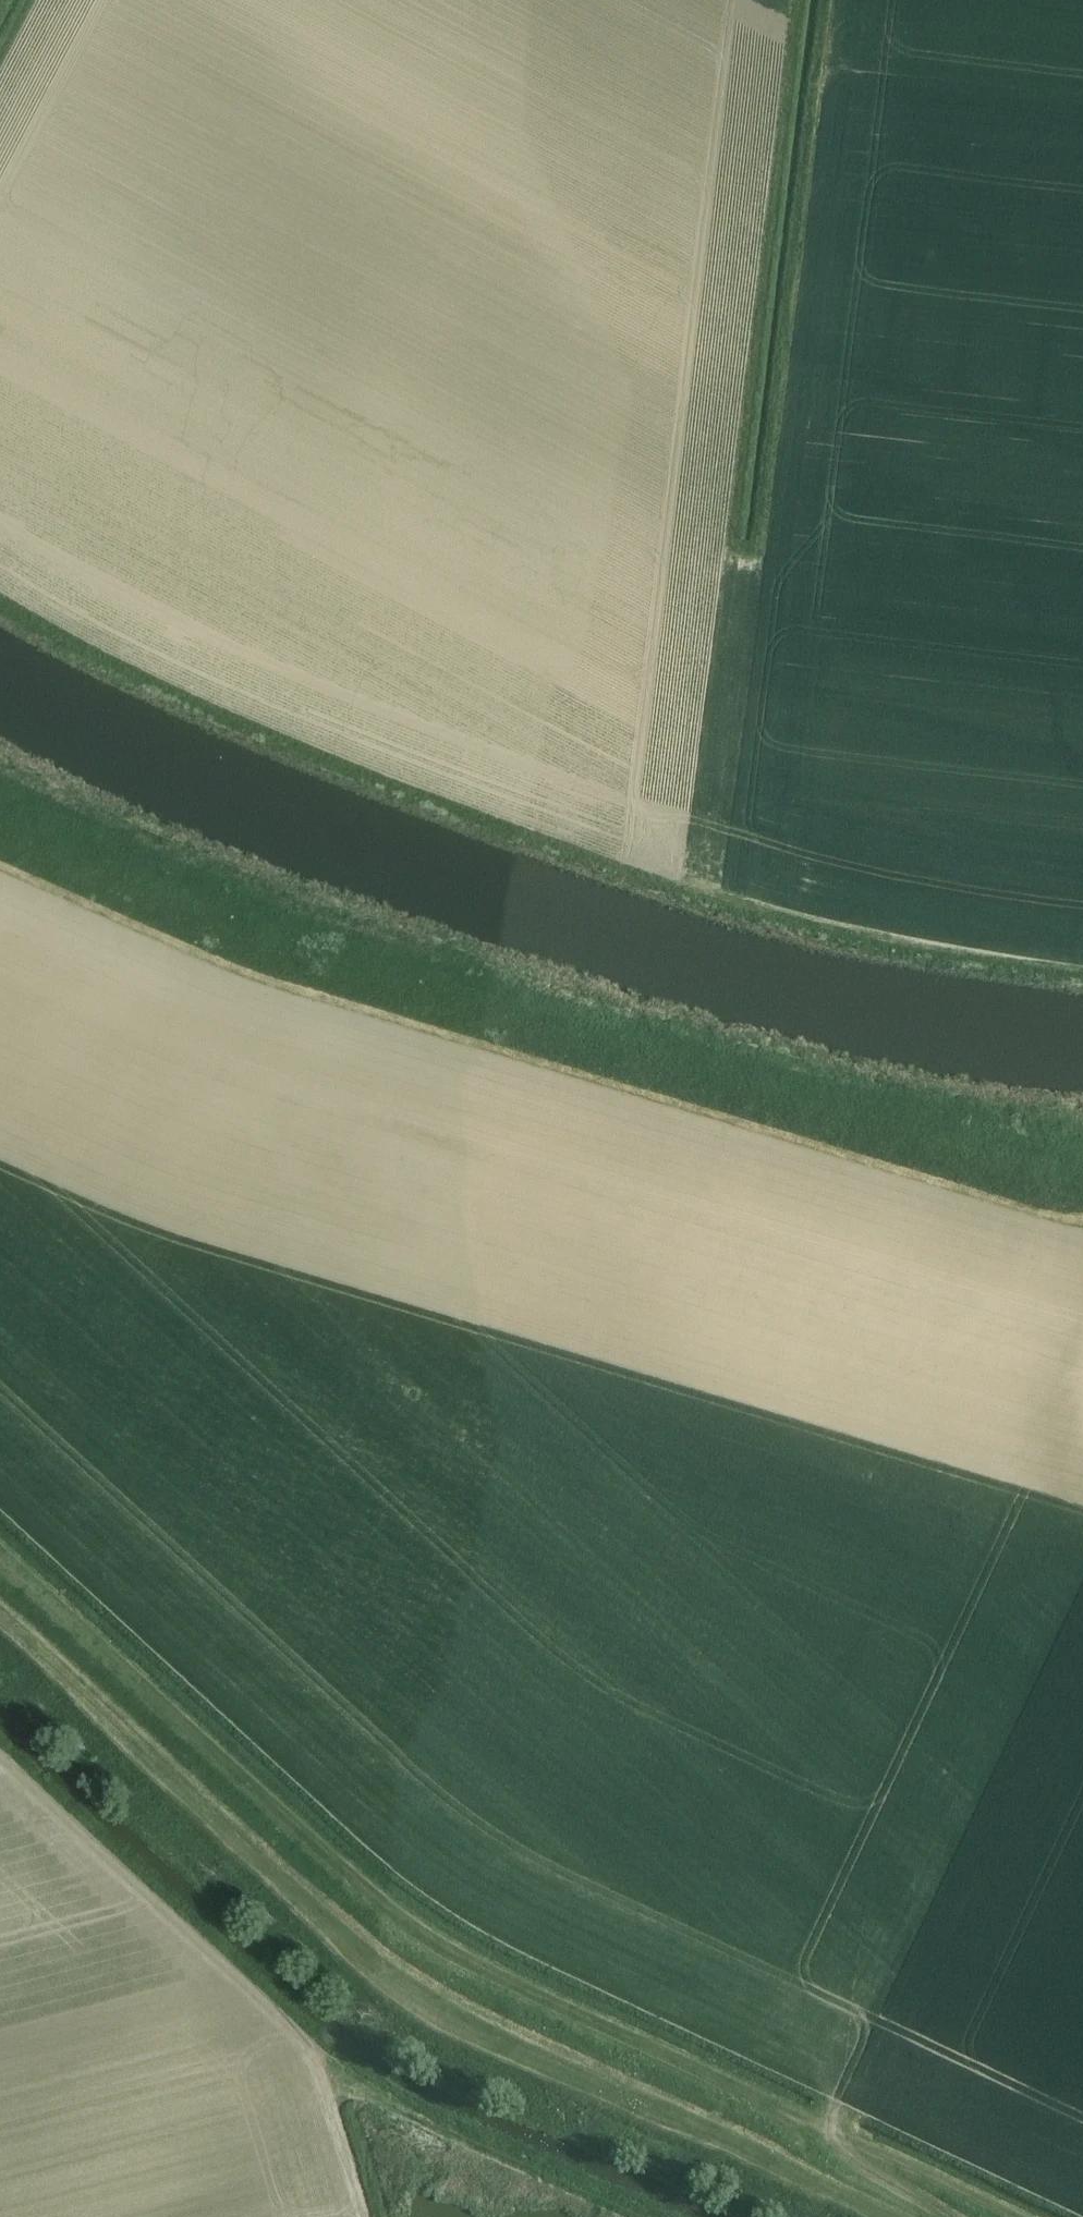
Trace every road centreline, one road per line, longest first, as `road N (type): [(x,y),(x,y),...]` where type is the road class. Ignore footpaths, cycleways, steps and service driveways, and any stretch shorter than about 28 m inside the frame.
road 1 (track): [(887,2216),(443,2018),(359,1955),(0,1622)]

